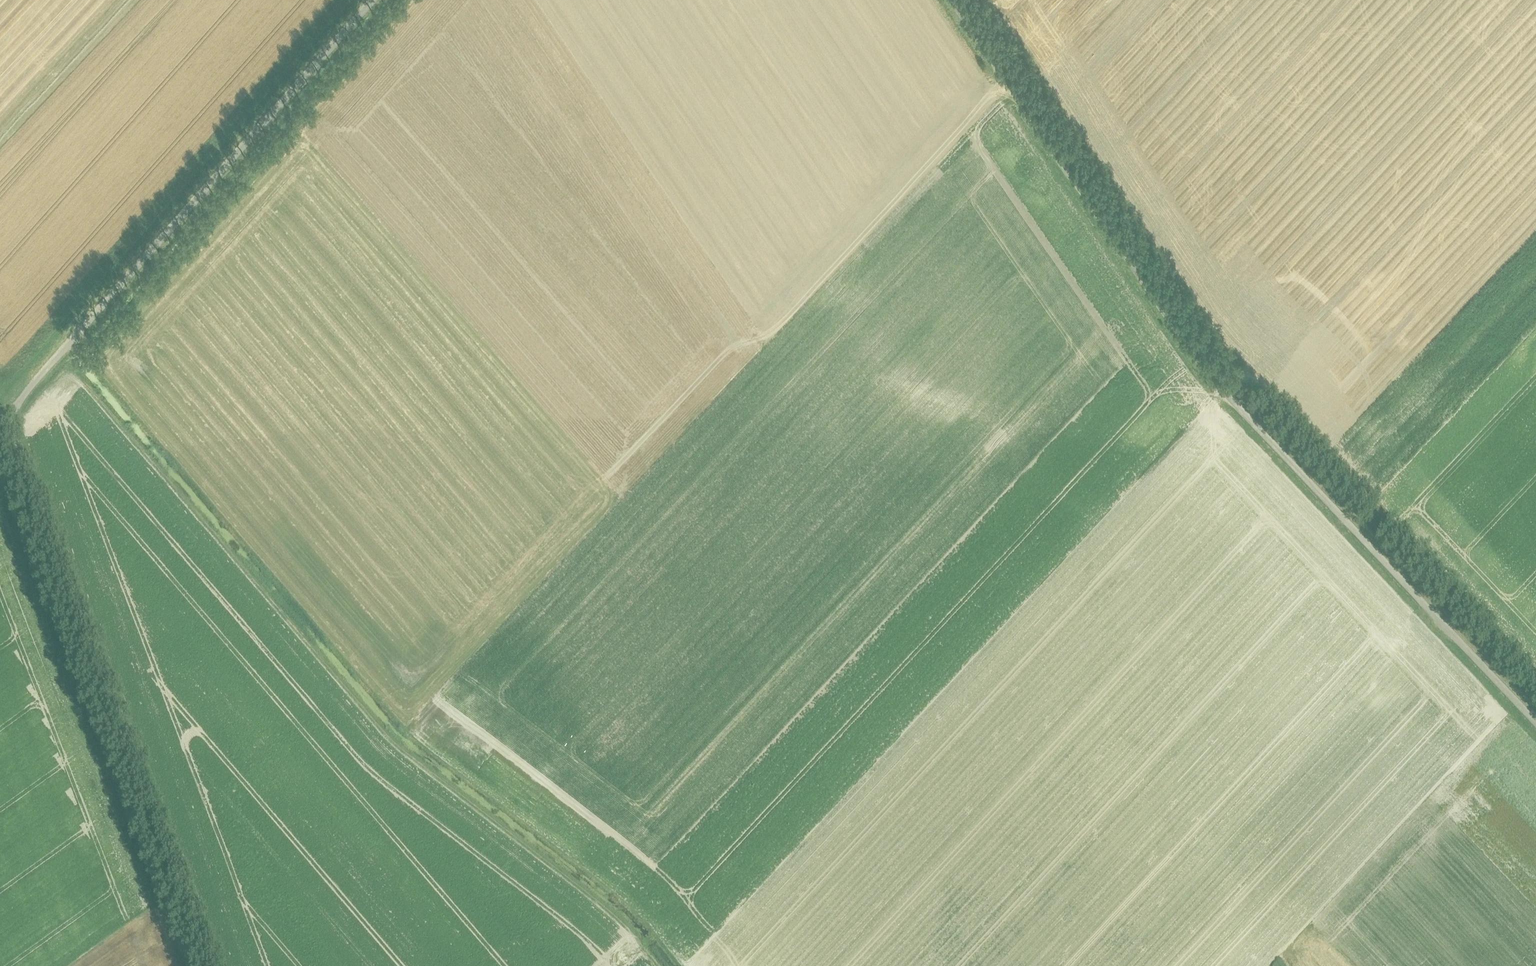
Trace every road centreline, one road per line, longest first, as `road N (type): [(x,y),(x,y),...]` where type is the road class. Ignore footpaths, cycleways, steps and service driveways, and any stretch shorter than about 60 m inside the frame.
road 1 (track): [(1535,723),(1193,354),(951,0)]
road 2 (unclassified): [(215,965),(9,418)]
road 3 (unclassified): [(9,418),(373,0)]
road 4 (track): [(1221,387),(1245,376),(1259,381),(1369,497),(1384,501)]
road 5 (track): [(0,131),(122,0)]

